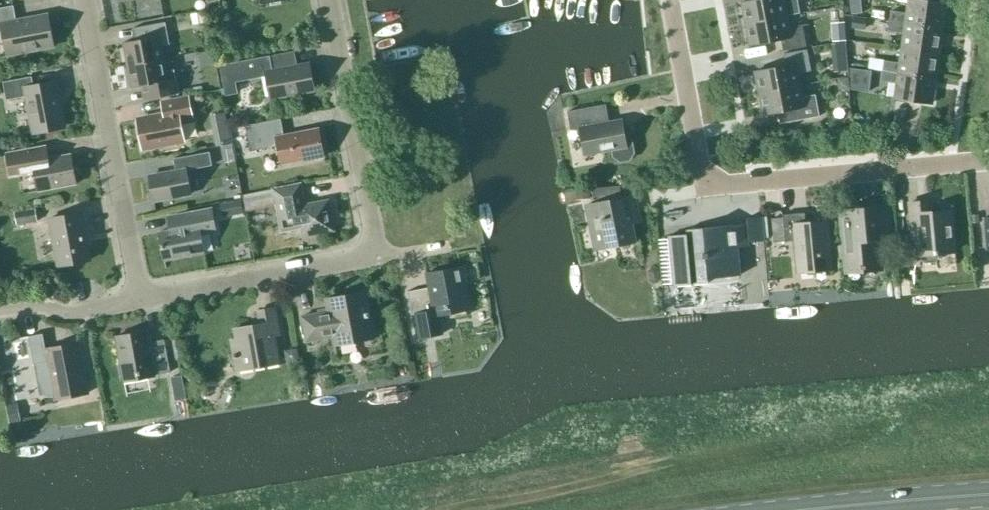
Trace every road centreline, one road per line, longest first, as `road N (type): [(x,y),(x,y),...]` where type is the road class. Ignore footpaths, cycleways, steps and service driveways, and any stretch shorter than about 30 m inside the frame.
road 1 (residential): [(323,0),(372,252),(140,302)]
road 2 (residential): [(669,0),(706,187),(988,160)]
road 3 (residential): [(140,302),(84,0)]
road 4 (primary): [(988,494),(803,509)]
road 5 (residential): [(140,302),(72,314),(40,305),(0,309)]

